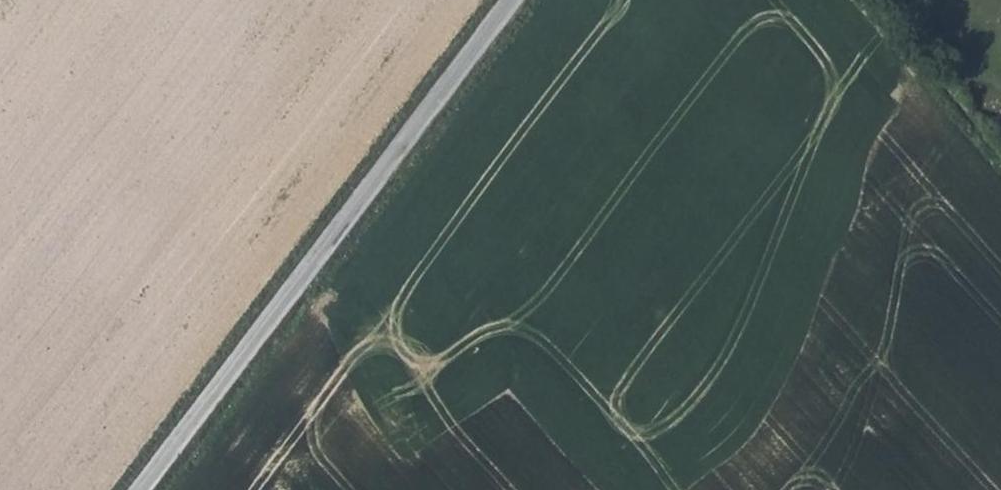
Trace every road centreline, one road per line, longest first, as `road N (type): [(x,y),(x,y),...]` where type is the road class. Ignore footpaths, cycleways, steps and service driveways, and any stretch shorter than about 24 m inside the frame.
road 1 (unclassified): [(508,0),(136,489)]

